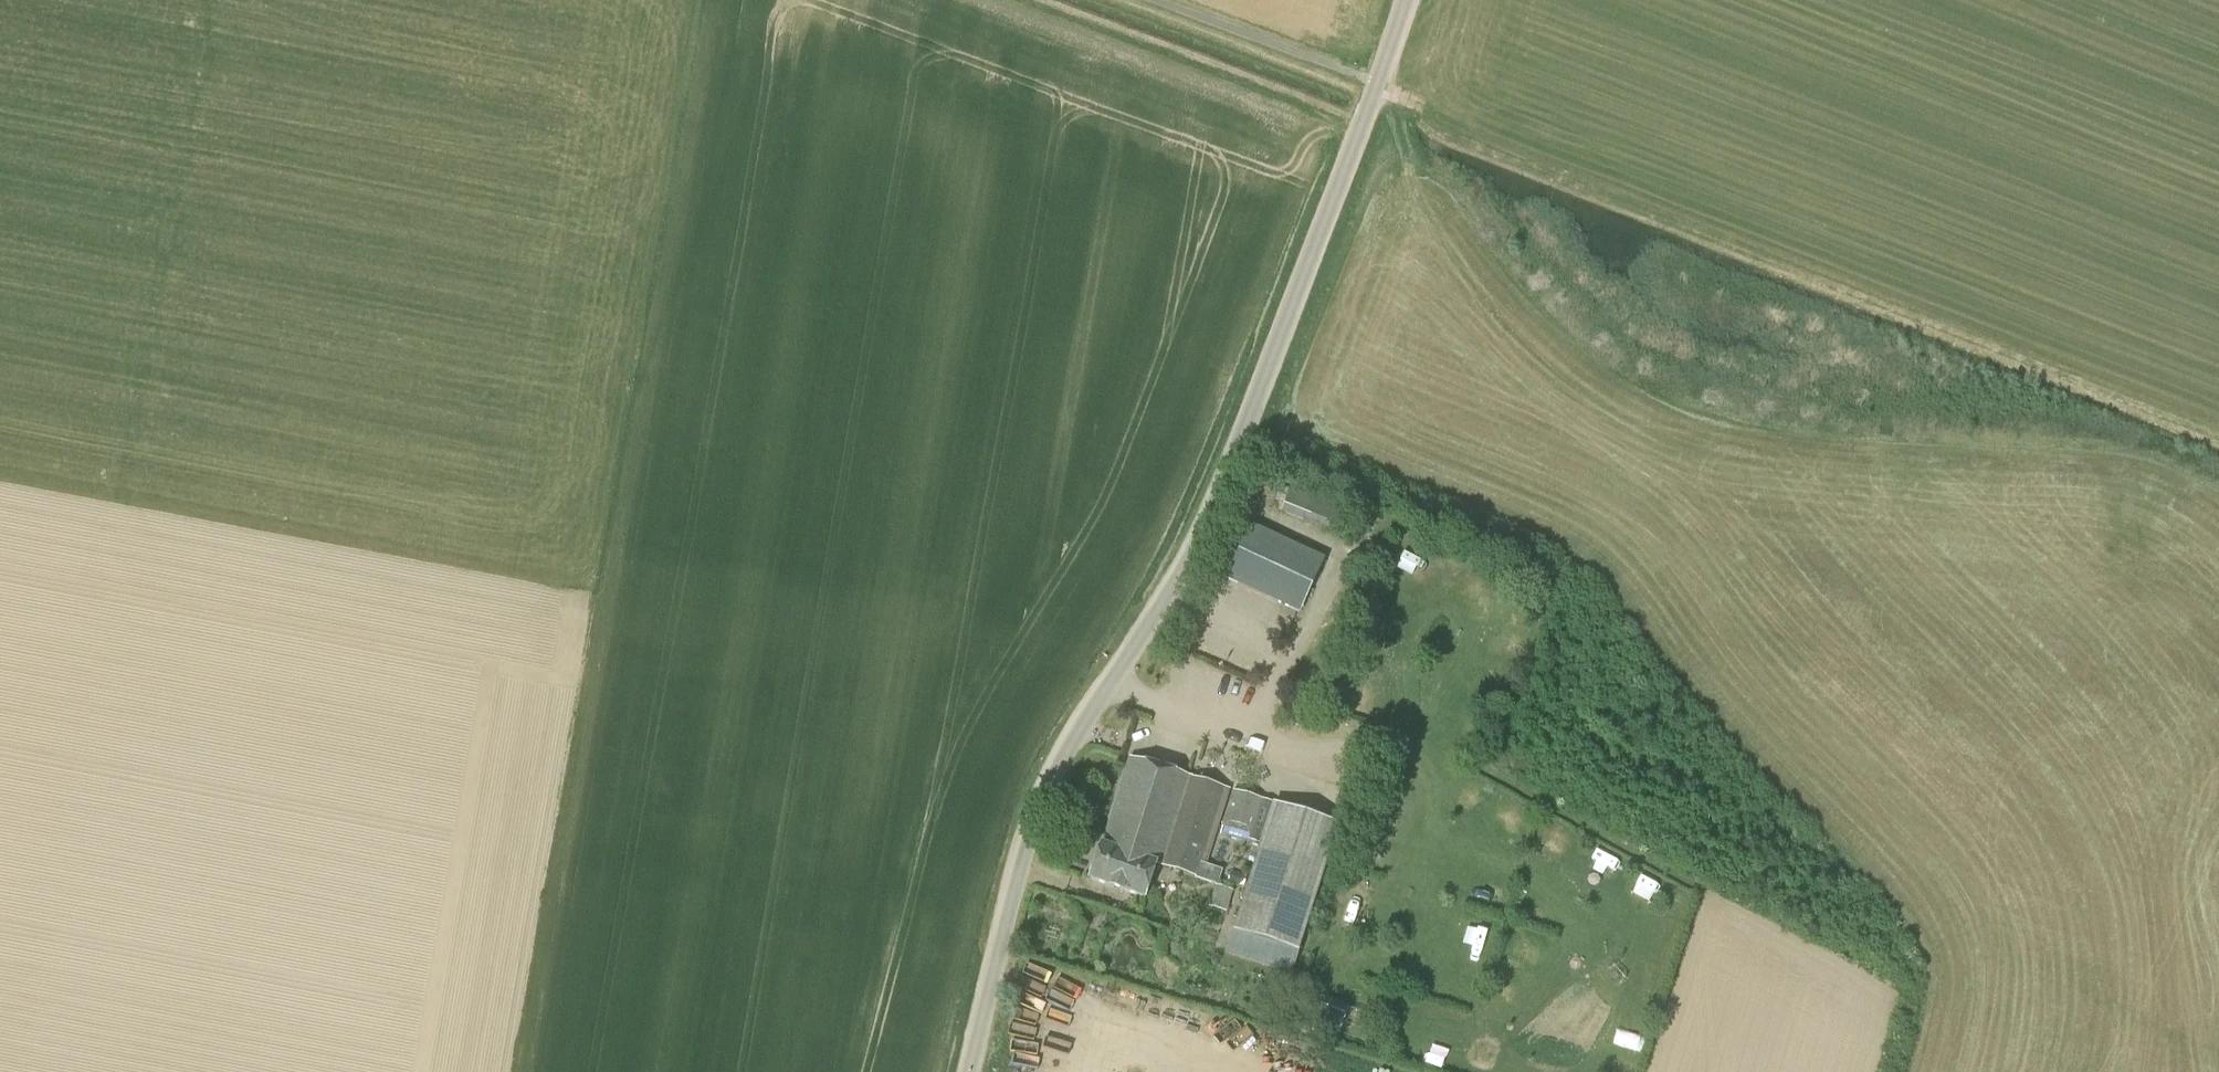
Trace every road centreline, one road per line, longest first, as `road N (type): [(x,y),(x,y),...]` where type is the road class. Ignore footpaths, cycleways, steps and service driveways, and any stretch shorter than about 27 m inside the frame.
road 1 (unclassified): [(968,1071),(1026,844),(1062,763),(1196,551),(1404,0)]

